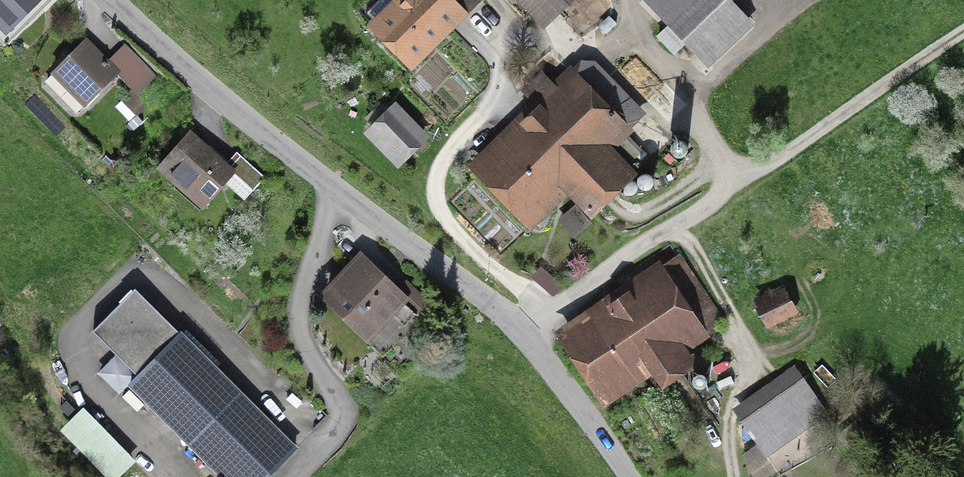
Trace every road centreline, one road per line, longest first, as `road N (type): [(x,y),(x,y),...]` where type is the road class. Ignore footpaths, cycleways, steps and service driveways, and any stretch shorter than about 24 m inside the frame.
road 1 (unclassified): [(517,325),(963,34)]
road 2 (residential): [(517,325),(344,189),(139,0)]
road 3 (track): [(677,221),(745,343),(733,385),(732,476)]
road 4 (residential): [(624,476),(517,325)]

